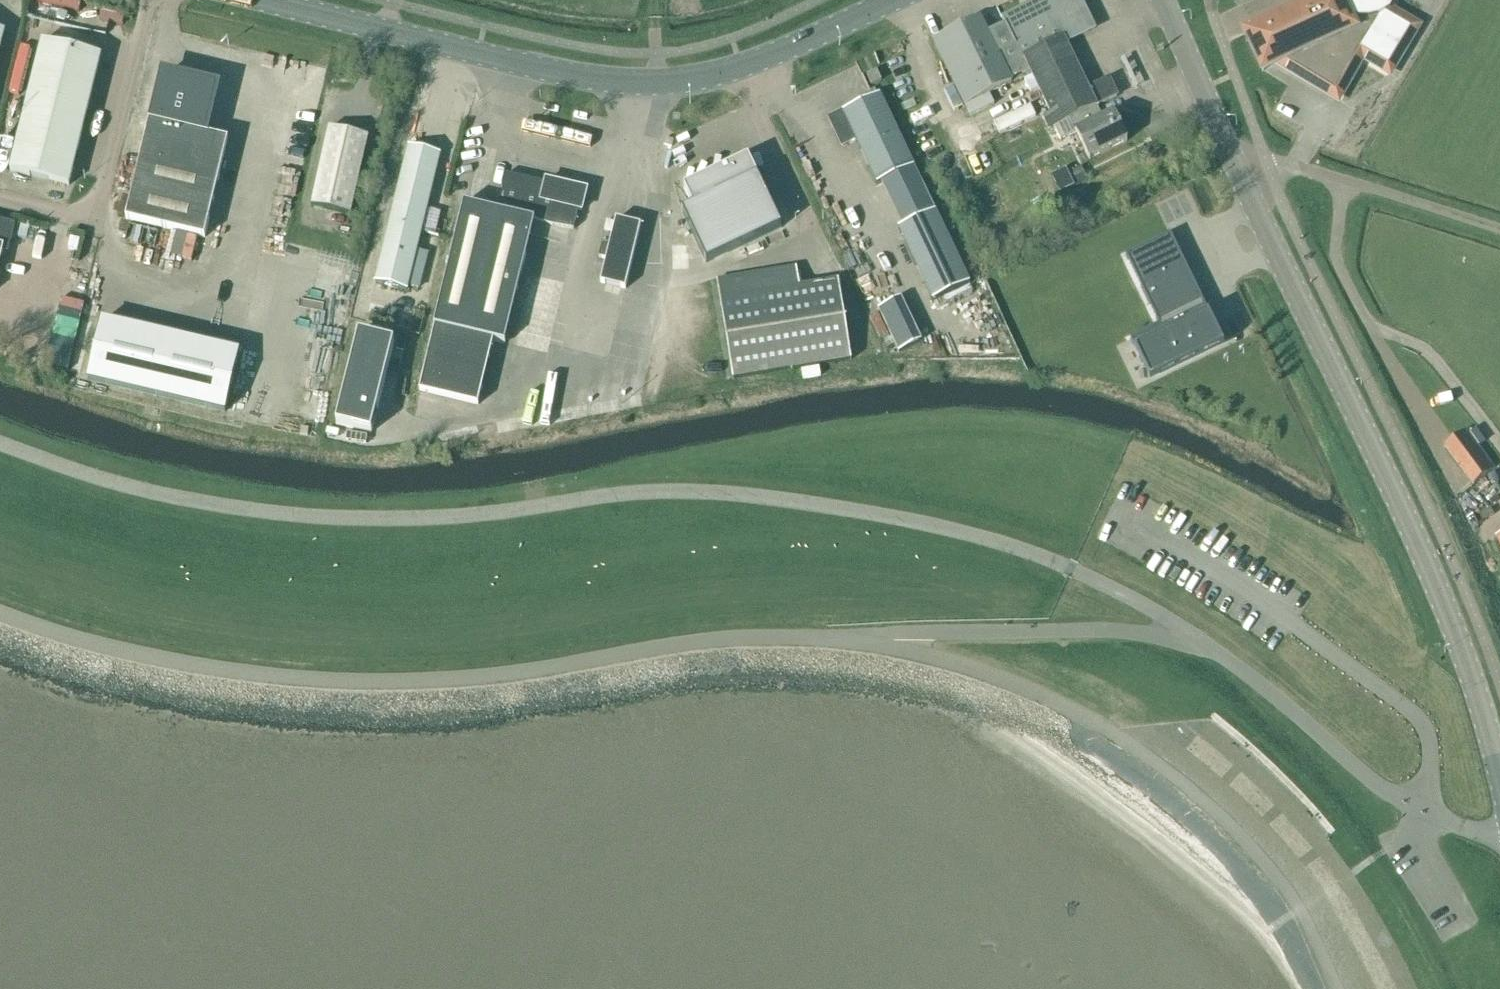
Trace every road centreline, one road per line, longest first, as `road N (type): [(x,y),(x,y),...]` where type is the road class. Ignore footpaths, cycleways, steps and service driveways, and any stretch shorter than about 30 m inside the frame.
road 1 (unclassified): [(1423,816),(1359,776),(1198,641),(1080,578),(975,543),(715,499),(445,525),(257,517),(108,487),(0,448)]
road 2 (unclassified): [(0,627),(213,682),(368,695),(514,687),(740,656),(918,671),(1072,726),(1157,781),(1289,913),(1336,988)]
road 3 (secondary): [(1499,776),(1434,576),(1239,169)]
road 4 (secondary): [(894,0),(763,60),(654,84),(521,64),(260,0)]
road 5 (track): [(806,657),(1002,639),(1090,640),(1228,663)]
road 6 (unclassified): [(1499,235),(1267,165),(1239,169)]
road 7 (secondary): [(1239,169),(1164,0)]

